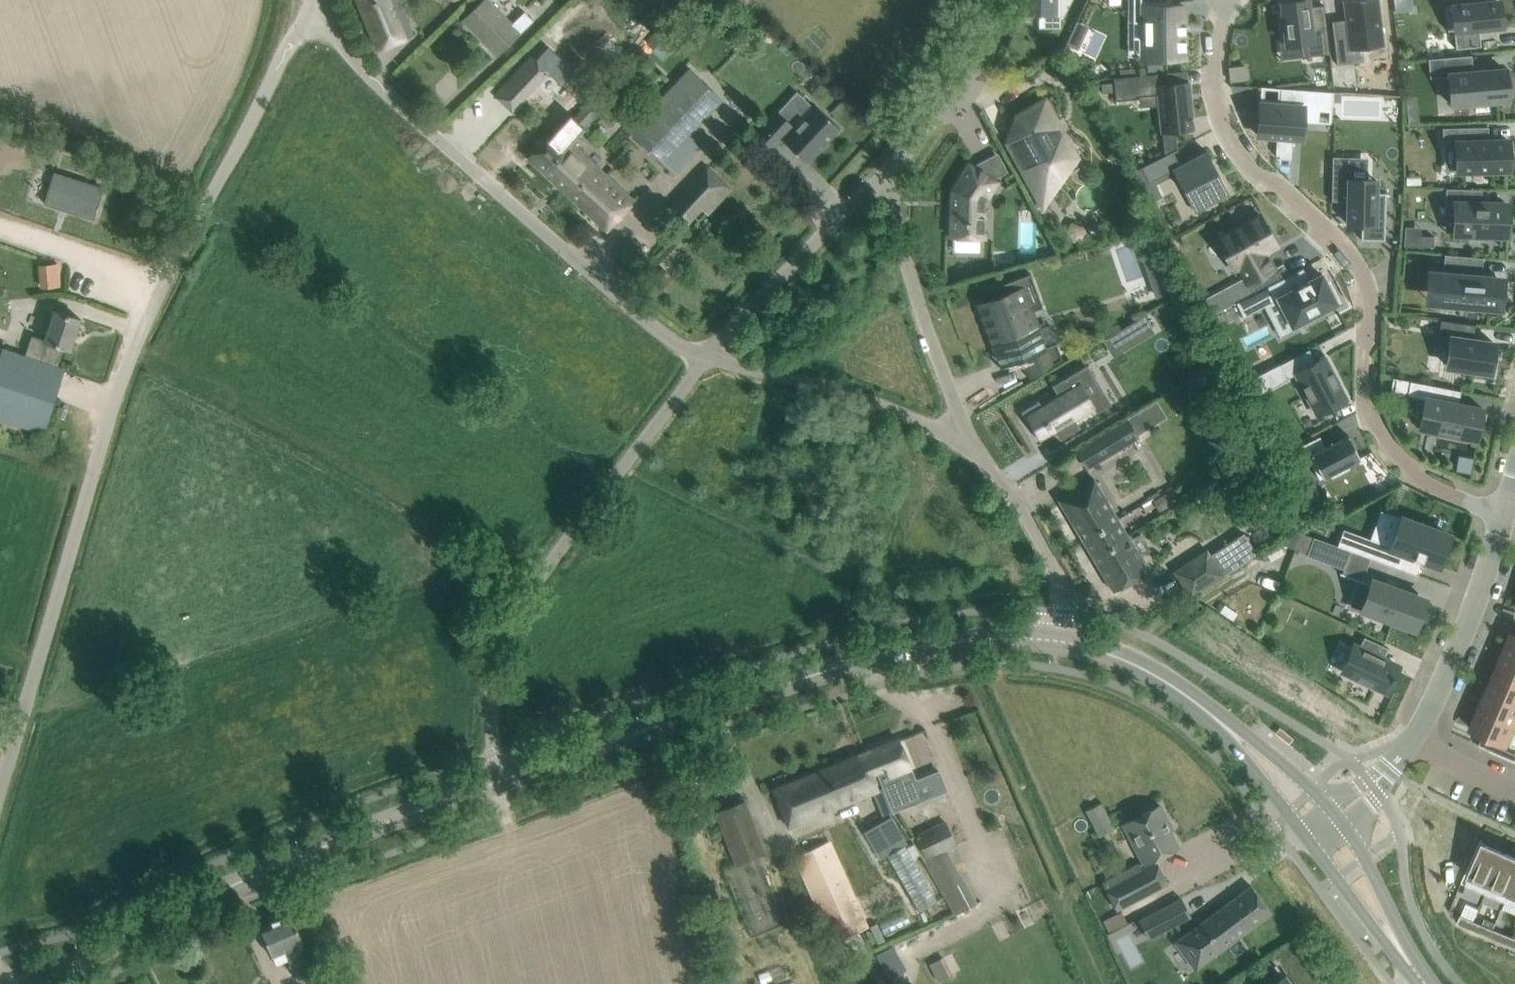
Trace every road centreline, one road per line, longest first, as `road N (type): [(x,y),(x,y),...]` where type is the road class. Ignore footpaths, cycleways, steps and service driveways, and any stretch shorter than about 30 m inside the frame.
road 1 (unclassified): [(0,792),(131,356),(286,48),(315,16)]
road 2 (residential): [(1505,512),(1463,500),(1400,464),(1380,438),(1358,278),(1222,122),(1211,56),(1227,0)]
road 3 (unclassified): [(707,357),(631,307),(385,91),(315,16)]
road 4 (tertiary): [(42,983),(210,894),(496,781)]
road 5 (unclassified): [(496,781),(493,667),(508,628),(707,357)]
road 6 (tertiary): [(496,781),(913,647)]
road 7 (tertiary): [(1338,816),(1211,702),(1154,665),(1055,640)]
road 8 (tertiary): [(1055,640),(1139,677),(1205,721),(1311,842)]
road 9 (unclassified): [(975,453),(928,333),(889,174)]
road 10 (unclassified): [(975,453),(880,405),(707,357)]
road 11 (unclassified): [(707,357),(889,174)]
road 12 (residential): [(1505,512),(1449,673),(1412,741)]
road 13 (unclassified): [(1055,640),(1059,591),(1048,556),(1019,502),(975,453)]
road 14 (unclassified): [(889,174),(972,60),(988,0)]
road 15 (tertiary): [(1430,983),(1338,816)]
road 16 (tertiary): [(1311,842),(1425,983)]
road 17 (tertiary): [(1055,640),(913,647)]

